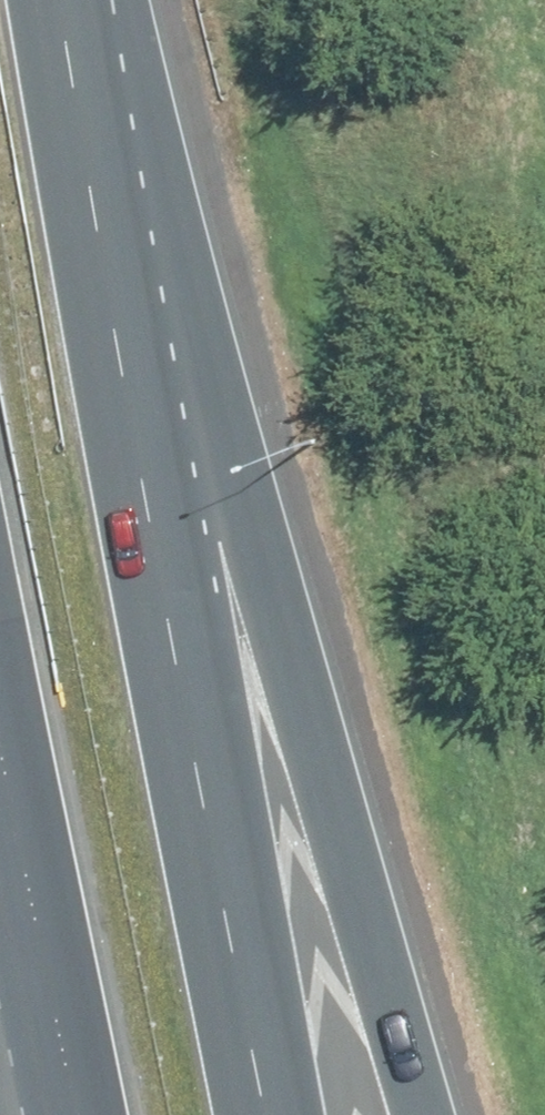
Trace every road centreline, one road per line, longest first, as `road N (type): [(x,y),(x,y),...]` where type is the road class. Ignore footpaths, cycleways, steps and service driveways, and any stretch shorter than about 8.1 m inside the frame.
road 1 (motorway): [(77,0),(259,560),(423,1114)]
road 2 (motorway): [(136,0),(393,1114)]
road 3 (motorway): [(64,0),(270,1114)]
road 4 (motorway): [(150,1114),(0,526)]
road 5 (motorway): [(73,1114),(15,846)]
road 6 (motorway): [(42,1114),(15,846)]

